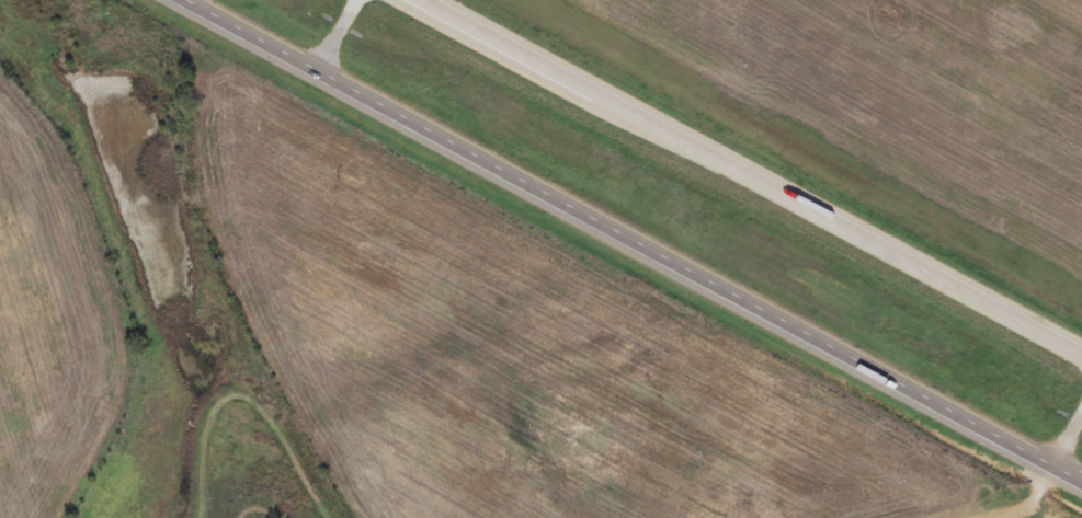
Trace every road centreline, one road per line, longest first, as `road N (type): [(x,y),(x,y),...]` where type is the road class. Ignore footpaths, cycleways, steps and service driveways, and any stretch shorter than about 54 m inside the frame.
road 1 (trunk): [(181,0),(1081,485)]
road 2 (trunk): [(1081,362),(413,0)]
road 3 (residential): [(990,517),(1026,504),(1081,410)]

